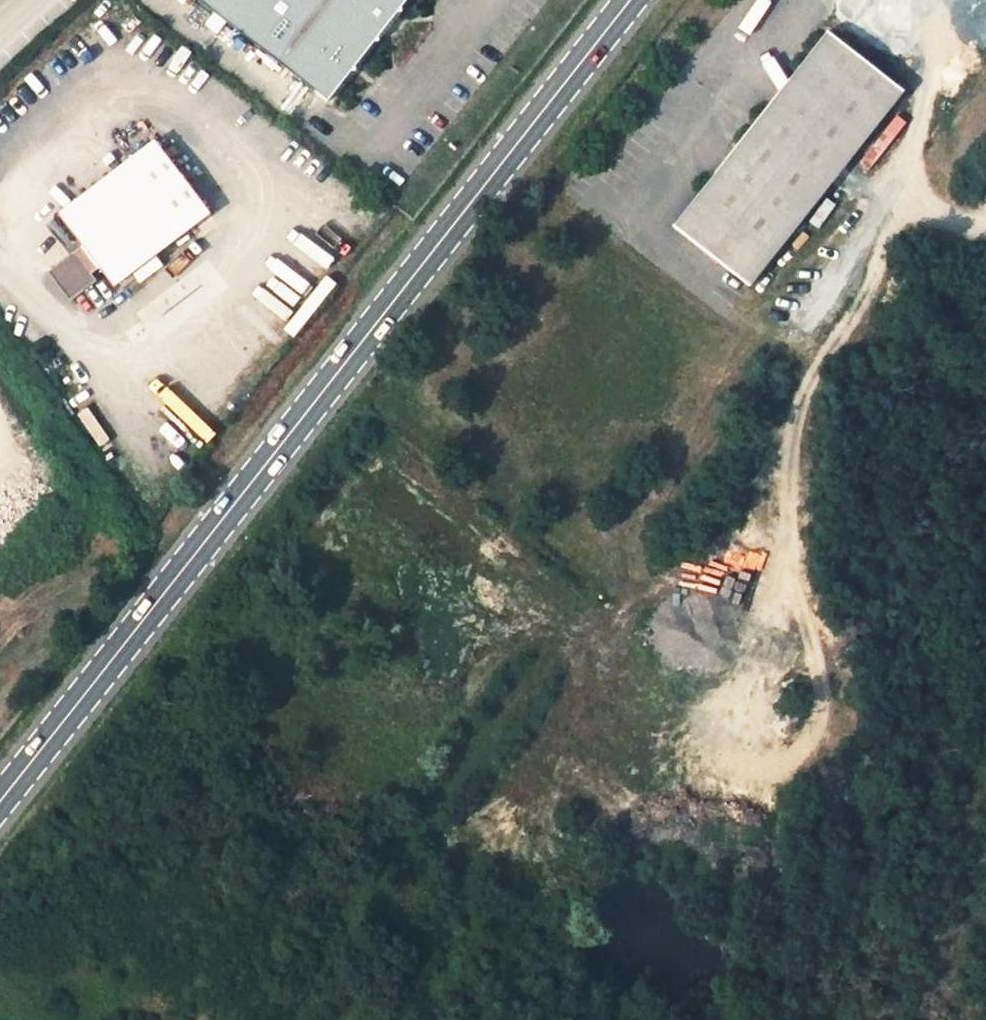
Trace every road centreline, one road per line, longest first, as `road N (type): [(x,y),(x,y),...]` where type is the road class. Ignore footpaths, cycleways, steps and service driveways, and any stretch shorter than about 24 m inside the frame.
road 1 (primary): [(0,786),(615,0)]
road 2 (track): [(736,761),(776,763),(810,738),(821,699),(789,560),(786,481),(802,404),(878,272),(910,173)]

